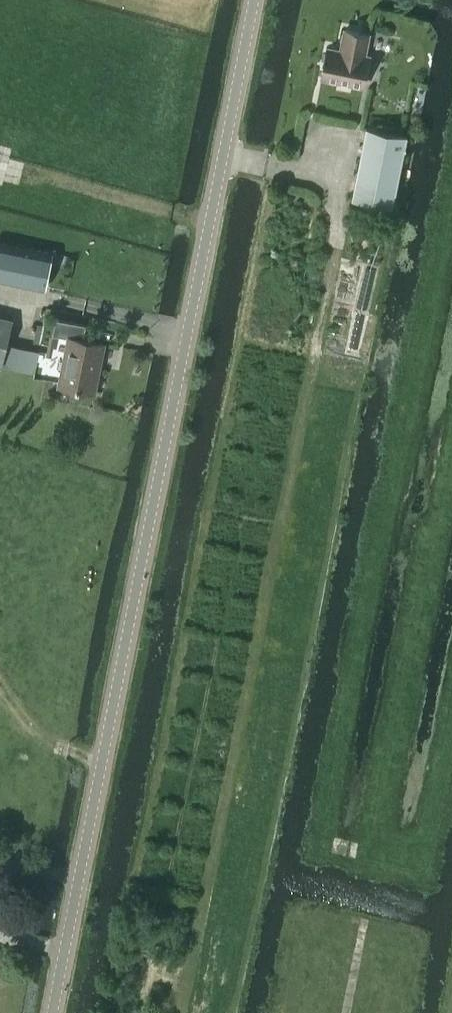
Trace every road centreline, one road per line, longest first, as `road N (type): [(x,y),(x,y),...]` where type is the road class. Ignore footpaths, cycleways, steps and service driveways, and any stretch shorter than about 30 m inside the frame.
road 1 (tertiary): [(53,1012),(253,0)]
road 2 (track): [(184,1012),(340,203),(317,176),(222,158)]

